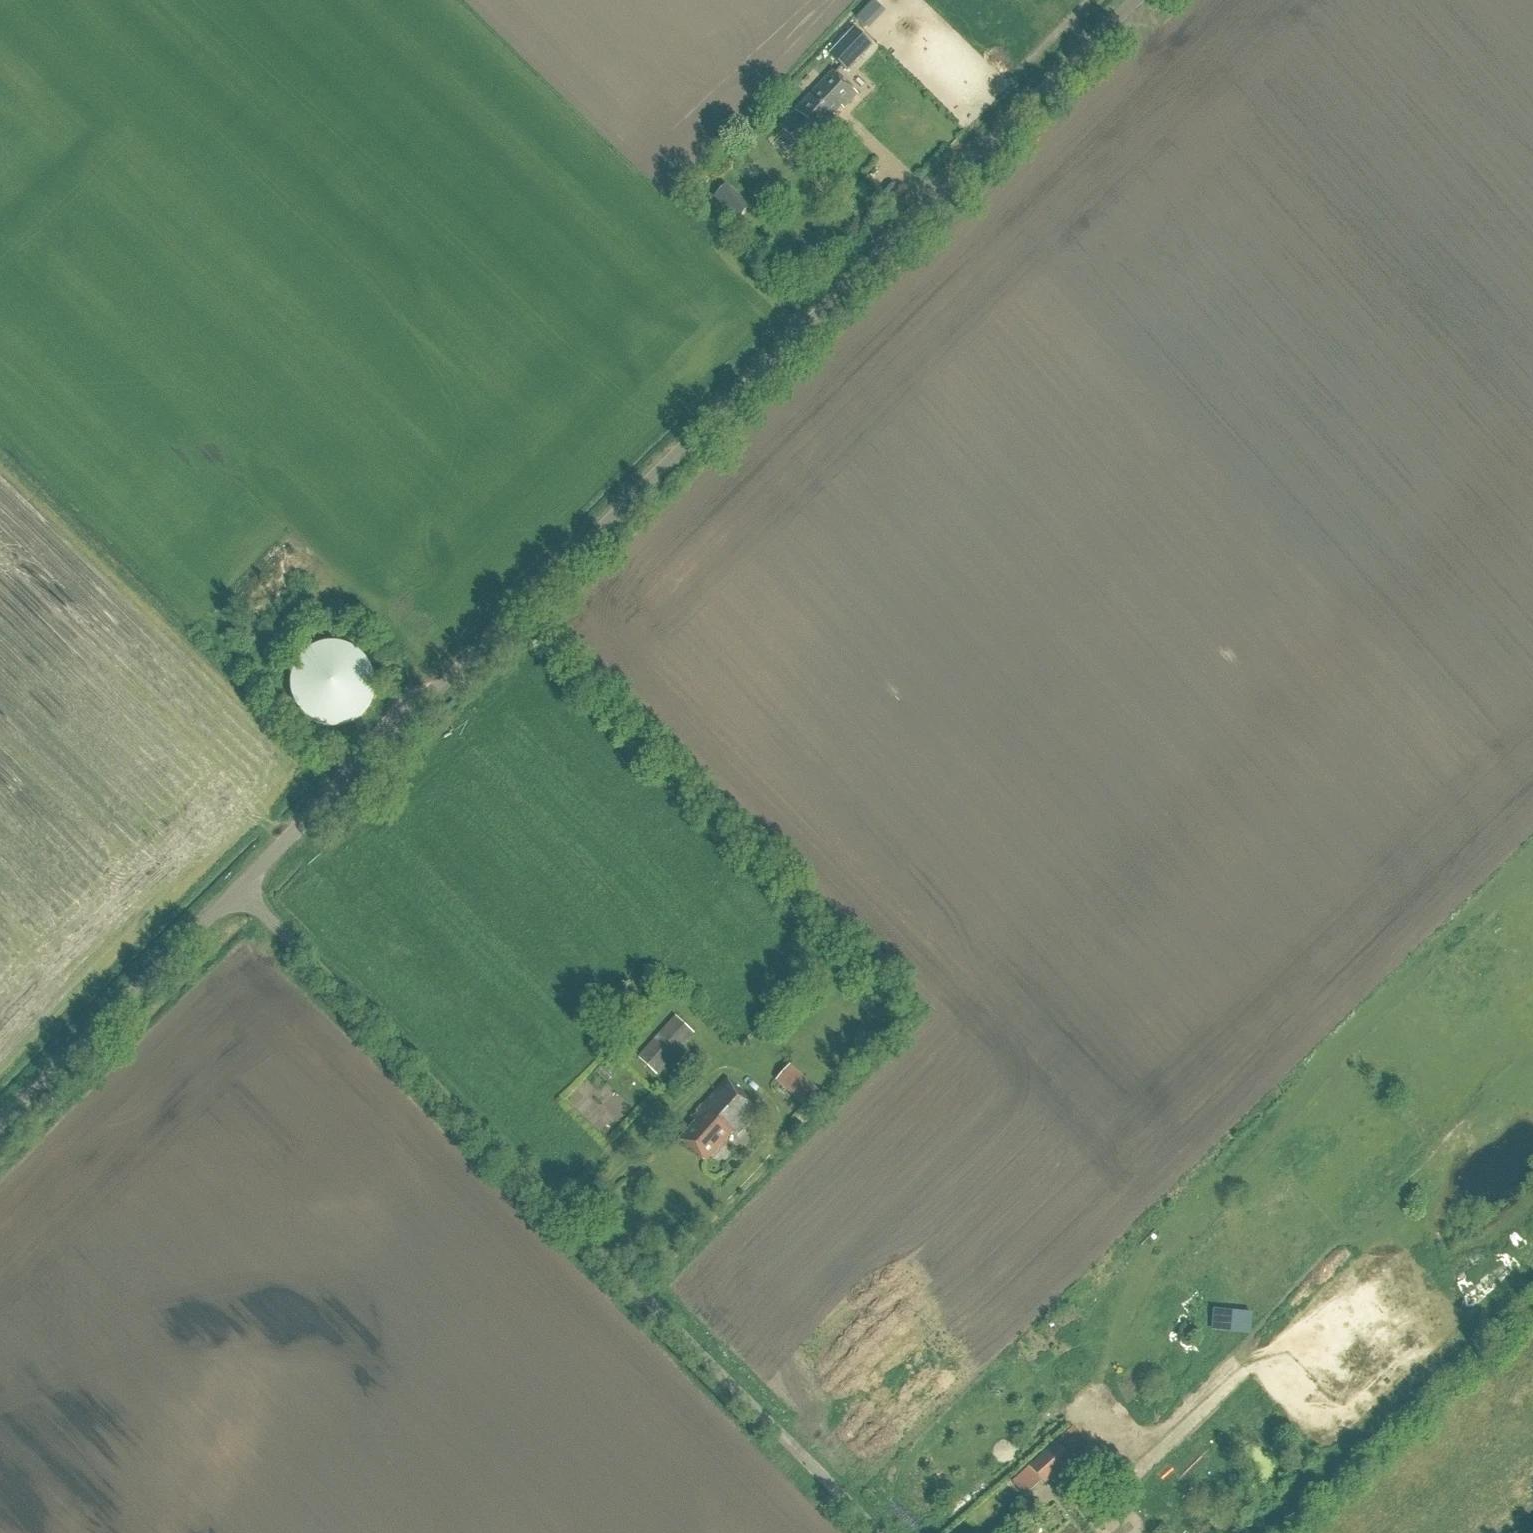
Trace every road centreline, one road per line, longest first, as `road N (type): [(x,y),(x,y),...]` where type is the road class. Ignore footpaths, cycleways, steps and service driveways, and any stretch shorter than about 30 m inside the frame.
road 1 (unclassified): [(239,888),(1136,0)]
road 2 (unclassified): [(878,1532),(239,888)]
road 3 (unclassified): [(0,1126),(239,888)]

